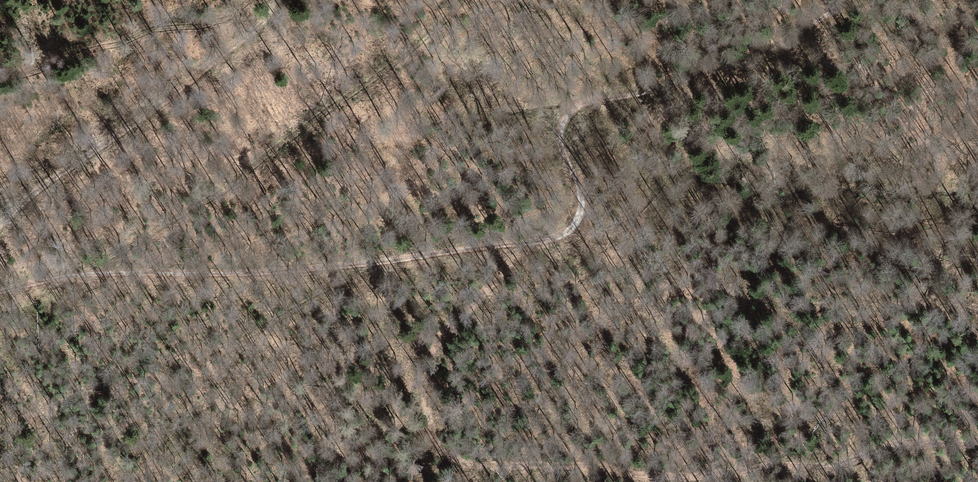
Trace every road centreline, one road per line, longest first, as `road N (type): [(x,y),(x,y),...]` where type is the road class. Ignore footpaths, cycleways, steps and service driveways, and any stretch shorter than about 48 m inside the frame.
road 1 (track): [(0,292),(115,272),(362,267),(560,237),(576,227),(582,210),(563,136),(575,109),(672,89),(755,58),(846,0)]
road 2 (track): [(977,440),(901,443),(846,462),(711,476),(464,463),(432,429),(432,361),(443,332),(528,243)]

